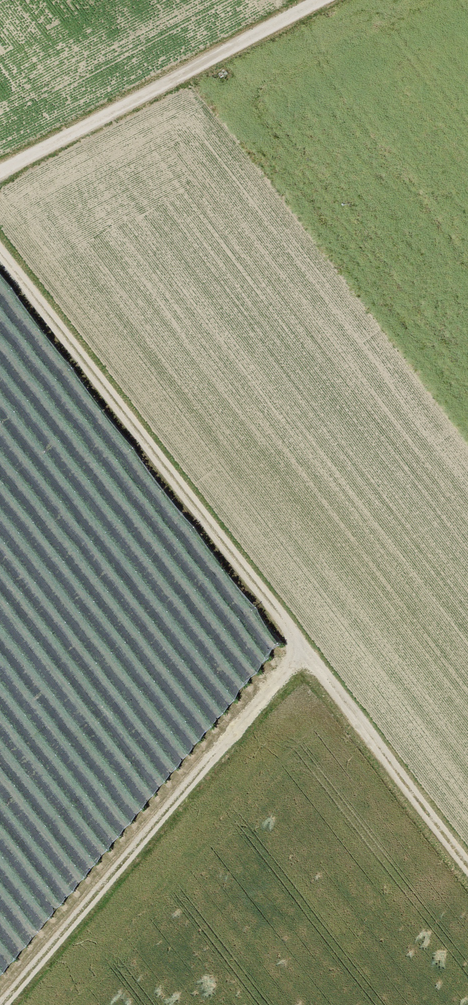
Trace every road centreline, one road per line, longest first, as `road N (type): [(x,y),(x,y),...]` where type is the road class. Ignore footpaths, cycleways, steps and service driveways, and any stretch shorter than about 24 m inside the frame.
road 1 (track): [(0,250),(467,864)]
road 2 (track): [(298,644),(0,999)]
road 3 (track): [(0,162),(310,0)]

